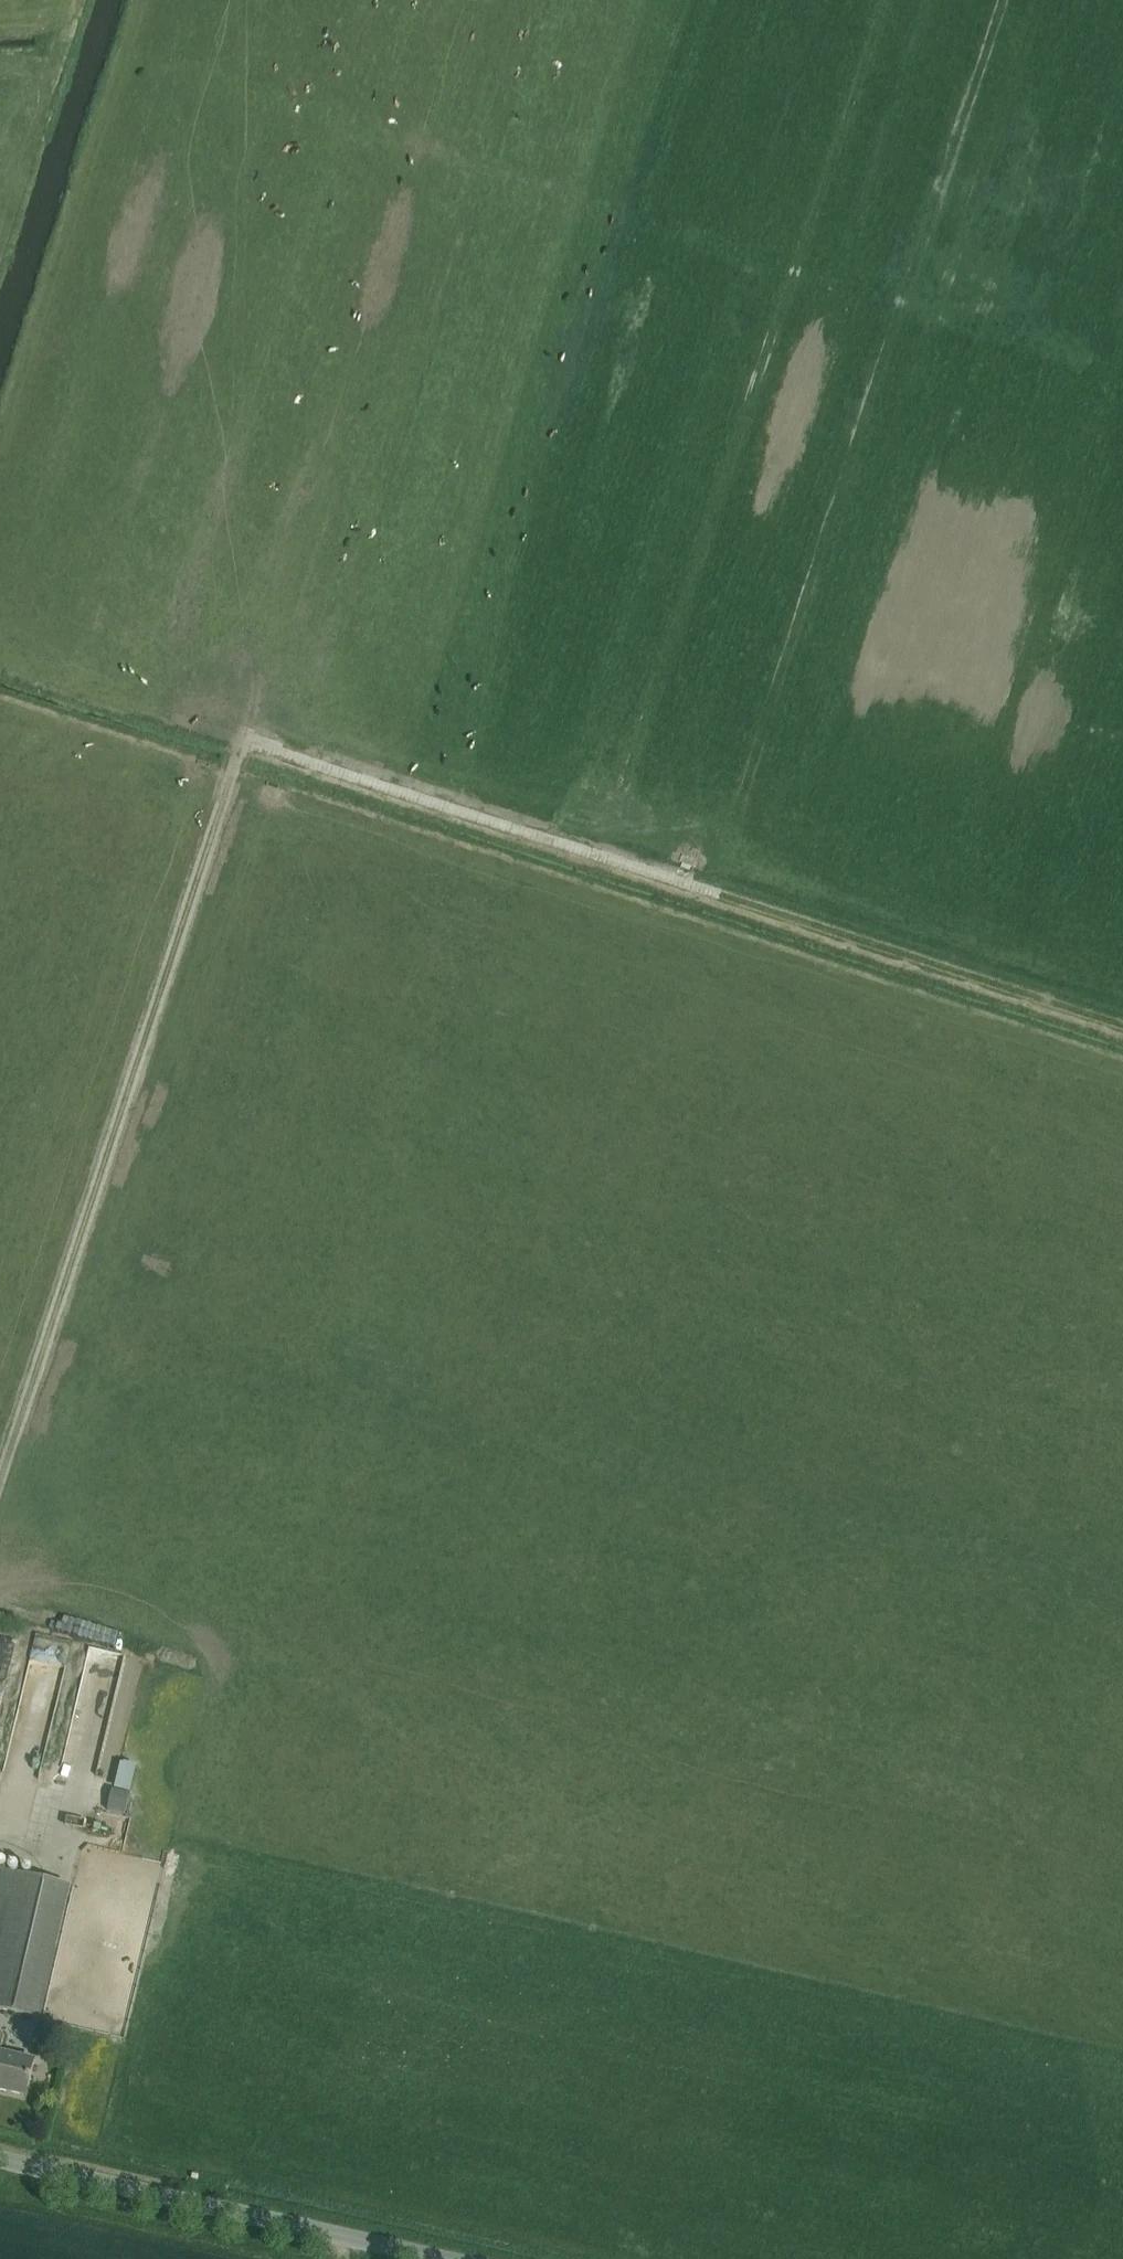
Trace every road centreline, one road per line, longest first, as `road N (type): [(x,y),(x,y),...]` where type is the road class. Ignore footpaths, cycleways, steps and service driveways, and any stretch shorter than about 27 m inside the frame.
road 1 (track): [(1122,1024),(243,739),(0,1479)]
road 2 (track): [(0,453),(145,0)]
road 3 (unclassified): [(0,2159),(443,2258)]
road 4 (track): [(246,740),(255,697),(225,677),(146,697),(0,654)]

